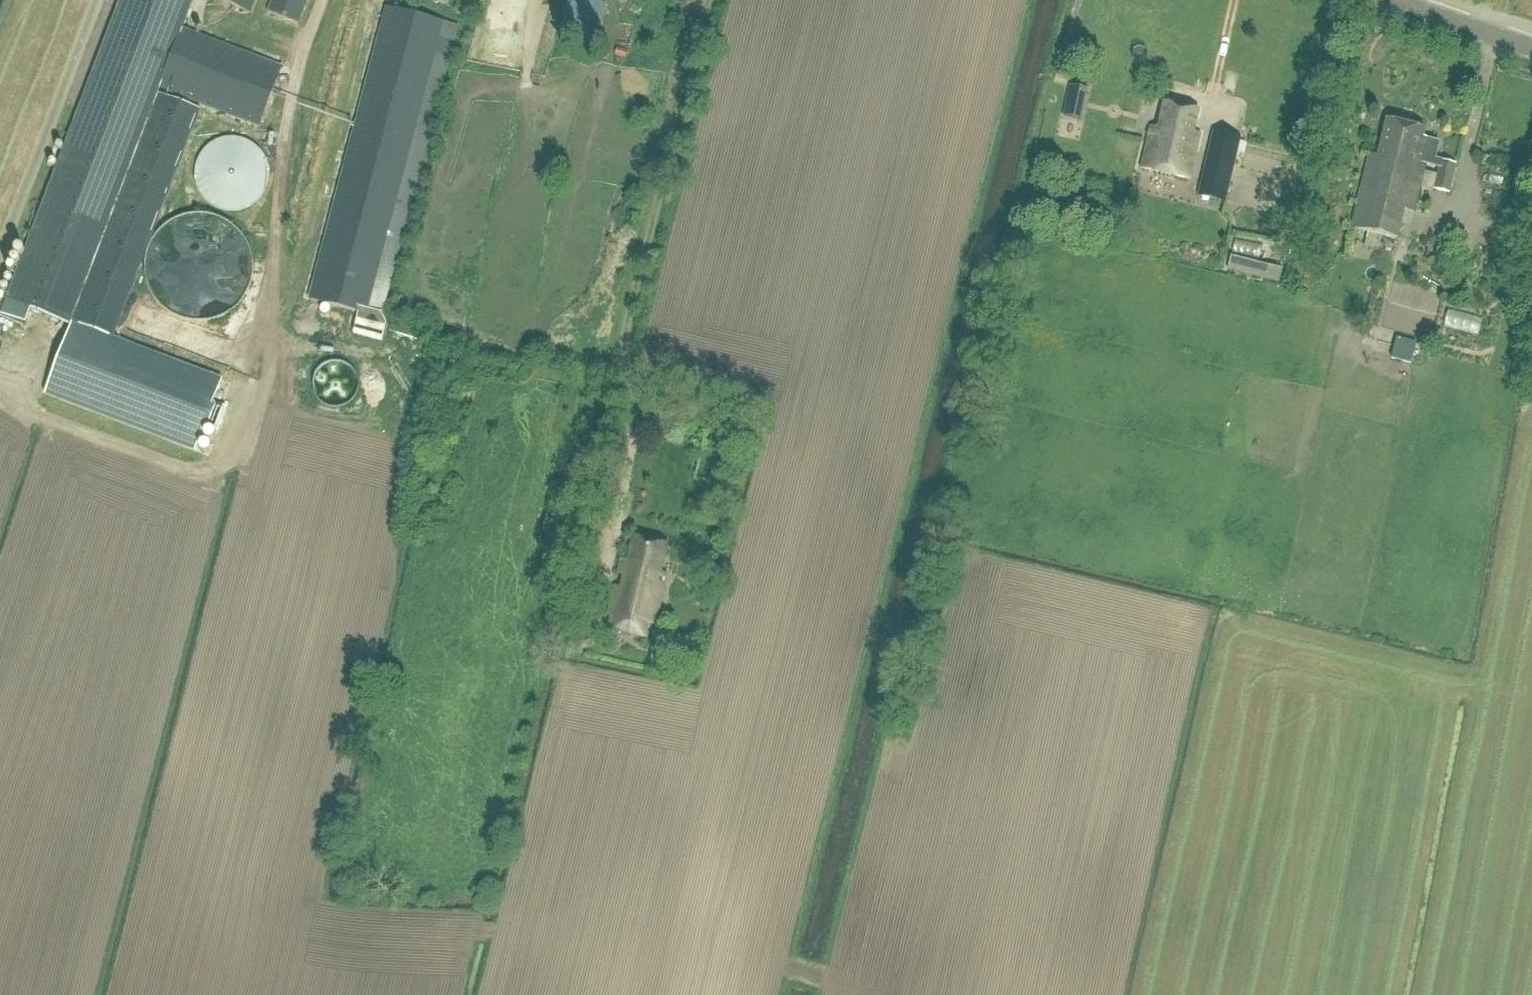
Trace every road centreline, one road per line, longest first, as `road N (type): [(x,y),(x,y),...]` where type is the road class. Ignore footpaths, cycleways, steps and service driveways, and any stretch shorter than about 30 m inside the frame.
road 1 (track): [(636,411),(624,335),(709,0)]
road 2 (tertiary): [(1531,46),(1390,0)]

